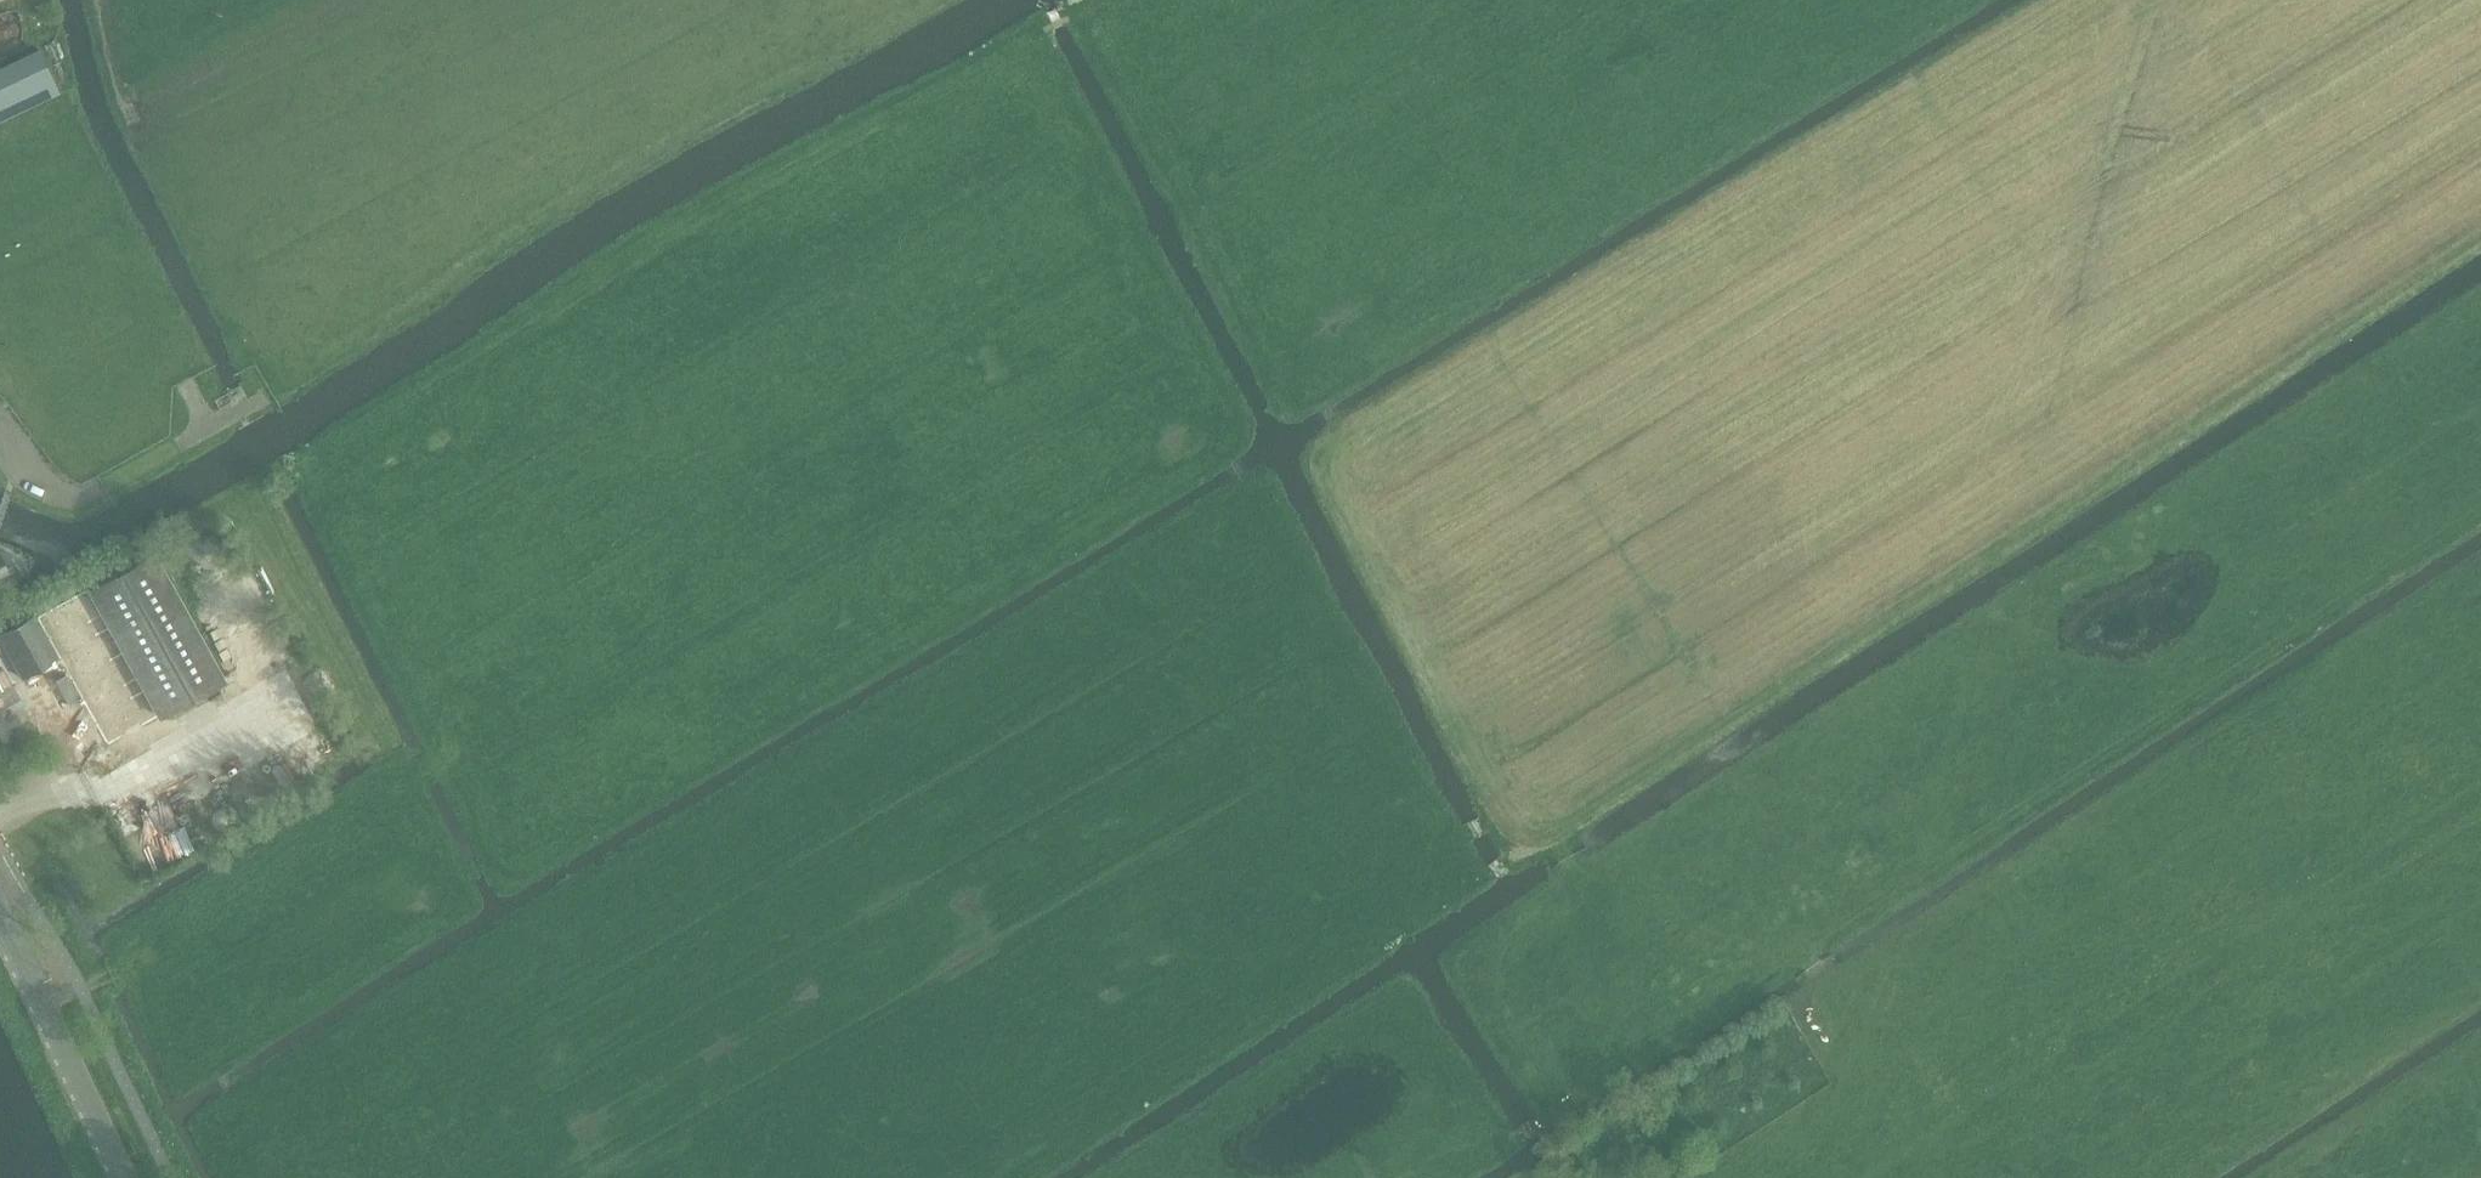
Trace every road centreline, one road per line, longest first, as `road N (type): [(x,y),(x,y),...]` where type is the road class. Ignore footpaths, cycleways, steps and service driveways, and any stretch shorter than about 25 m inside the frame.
road 1 (tertiary): [(121,1177),(0,928)]

